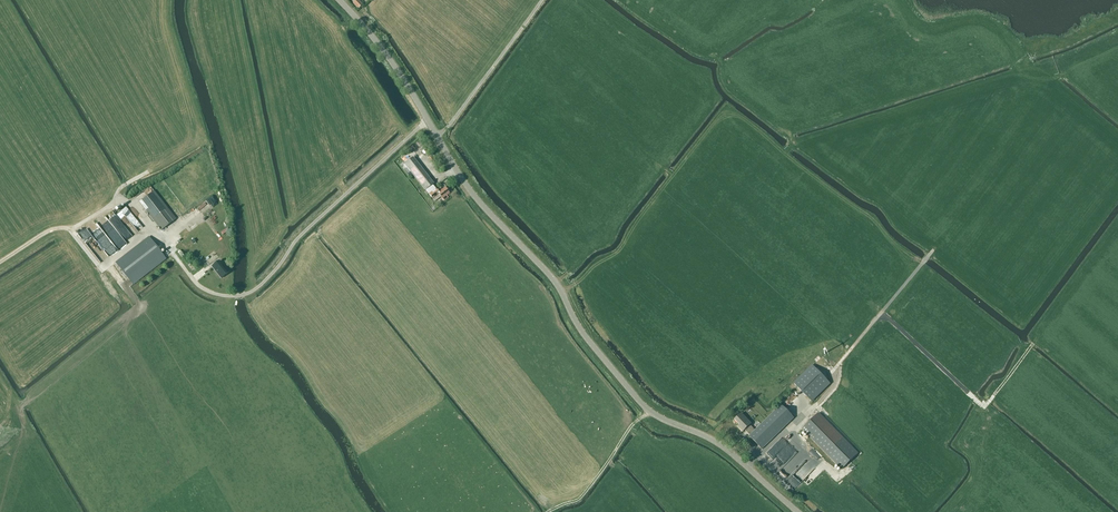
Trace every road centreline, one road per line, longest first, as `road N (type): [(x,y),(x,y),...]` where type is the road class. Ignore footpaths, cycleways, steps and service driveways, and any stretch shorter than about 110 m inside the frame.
road 1 (tertiary): [(797,511),(713,441),(649,412),(598,355),(547,275),(464,186),(402,78),(337,0)]
road 2 (track): [(559,511),(578,500),(649,412)]

